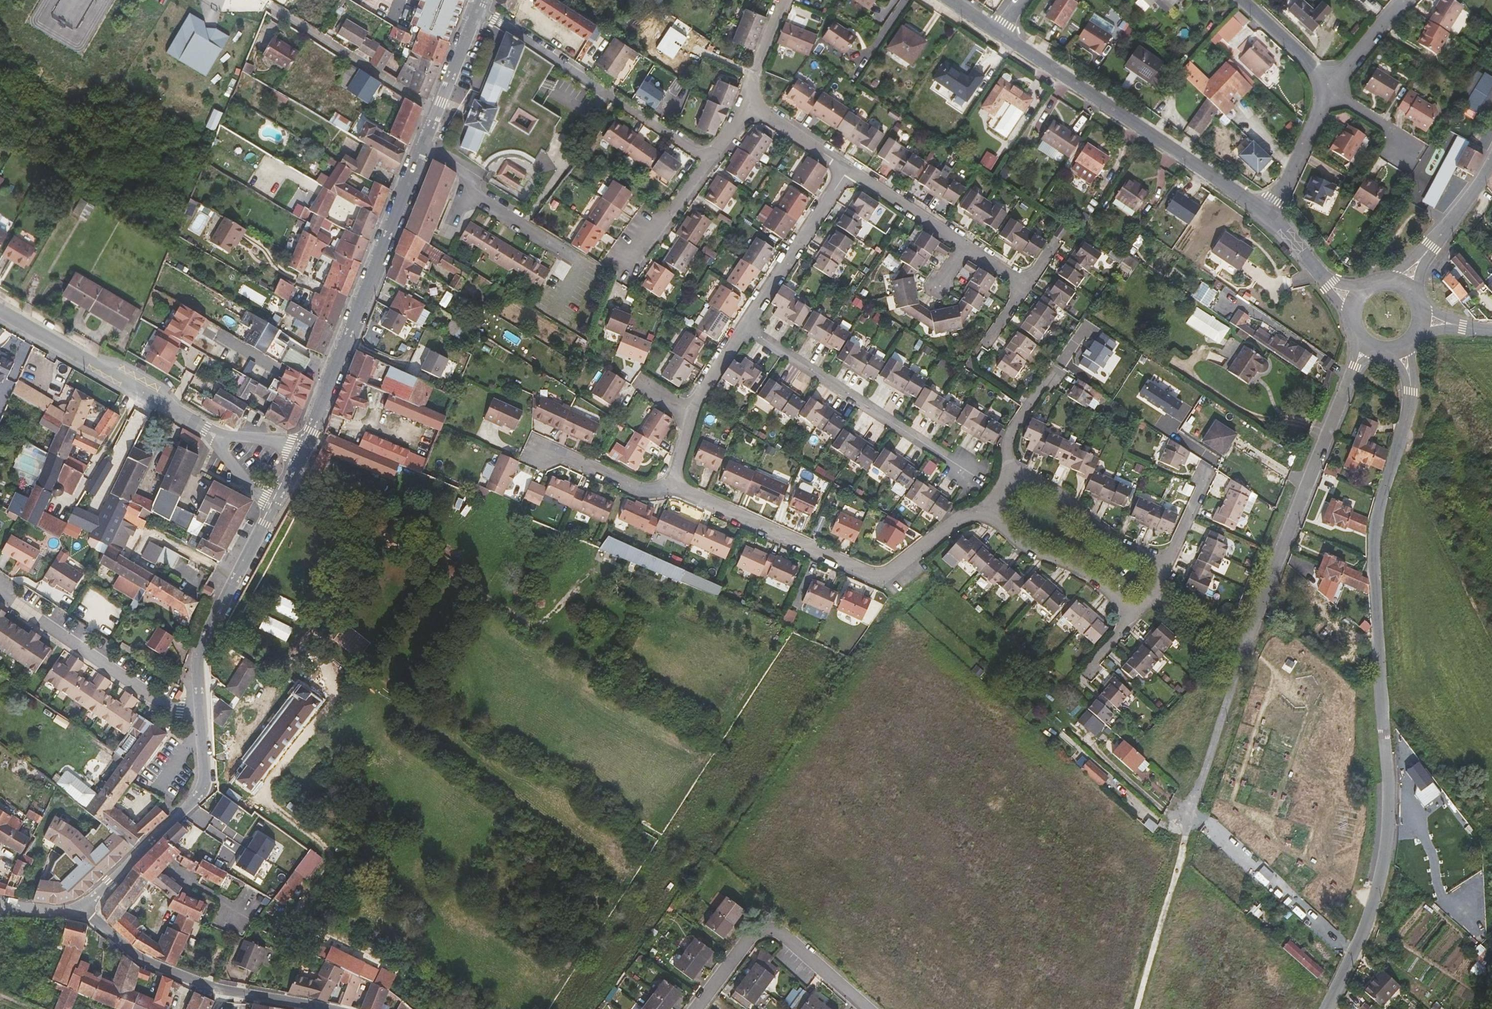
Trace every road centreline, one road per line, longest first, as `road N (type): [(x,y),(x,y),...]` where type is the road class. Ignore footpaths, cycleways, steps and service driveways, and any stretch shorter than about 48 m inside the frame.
road 1 (unclassified): [(1326,1008),(1379,893),(1389,830),(1374,546),(1412,391),(1402,348)]
road 2 (residential): [(674,483),(876,580),(987,511)]
road 3 (tertiary): [(1269,216),(1000,33)]
road 4 (tertiary): [(306,441),(422,147)]
road 5 (residential): [(1246,648),(1355,366)]
road 6 (residential): [(476,9),(707,160)]
road 7 (residential): [(746,326),(976,476)]
road 8 (residential): [(331,1008),(196,982),(146,961),(83,911)]
road 9 (residential): [(83,911),(200,795),(200,706)]
road 10 (tertiary): [(216,437),(0,311)]
road 11 (residential): [(694,1008),(751,933),(762,930),(774,931),(864,1008)]
road 12 (residential): [(0,595),(167,707),(200,706)]
road 13 (residential): [(200,706),(197,655),(271,508)]
road 14 (track): [(1136,1008),(1192,811)]
road 15 (residential): [(575,259),(483,203),(471,178),(422,147)]
road 16 (residential): [(847,170),(746,326)]
road 17 (residential): [(1006,469),(1159,562)]
road 18 (residential): [(987,511),(1010,537),(1087,575),(1129,612)]
road 19 (residential): [(1192,811),(1246,648)]
road 20 (tertiary): [(422,147),(476,9)]
road 21 (residential): [(540,446),(627,485),(655,491),(674,483)]
road 22 (residential): [(847,170),(964,246)]
road 23 (residential): [(1318,90),(1316,120),(1269,216)]
road 24 (residential): [(1318,90),(1405,0)]
road 25 (tertiary): [(1358,301),(1329,285),(1269,216)]

